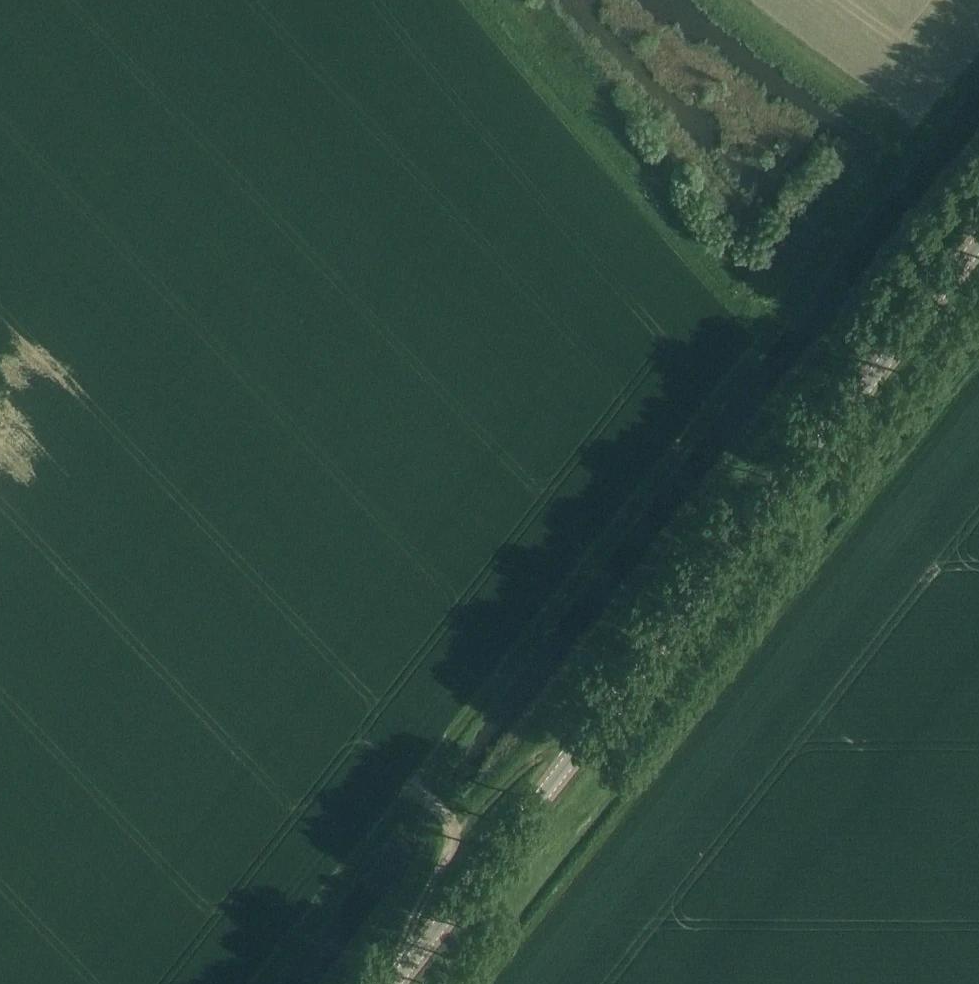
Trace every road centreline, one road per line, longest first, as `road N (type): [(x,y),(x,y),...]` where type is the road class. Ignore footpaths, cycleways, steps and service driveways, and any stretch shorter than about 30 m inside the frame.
road 1 (secondary): [(398,983),(978,246)]

